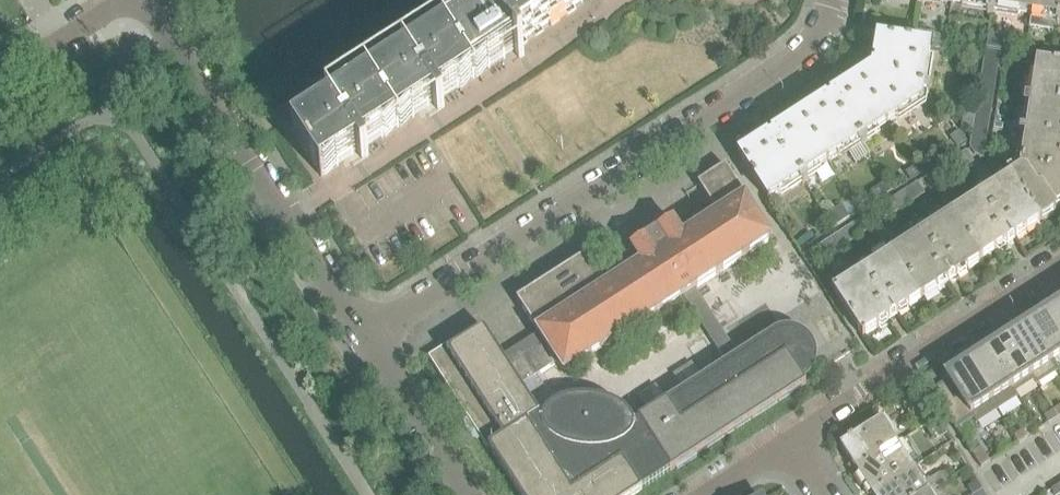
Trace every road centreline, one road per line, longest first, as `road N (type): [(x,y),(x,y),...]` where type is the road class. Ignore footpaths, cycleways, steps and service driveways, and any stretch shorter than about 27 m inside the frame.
road 1 (residential): [(366,336),(797,60),(817,40),(834,0)]
road 2 (residential): [(148,0),(366,336)]
road 3 (residential): [(787,440),(1059,263)]
road 4 (residential): [(366,336),(464,494)]
road 5 (residential): [(0,81),(125,0)]

